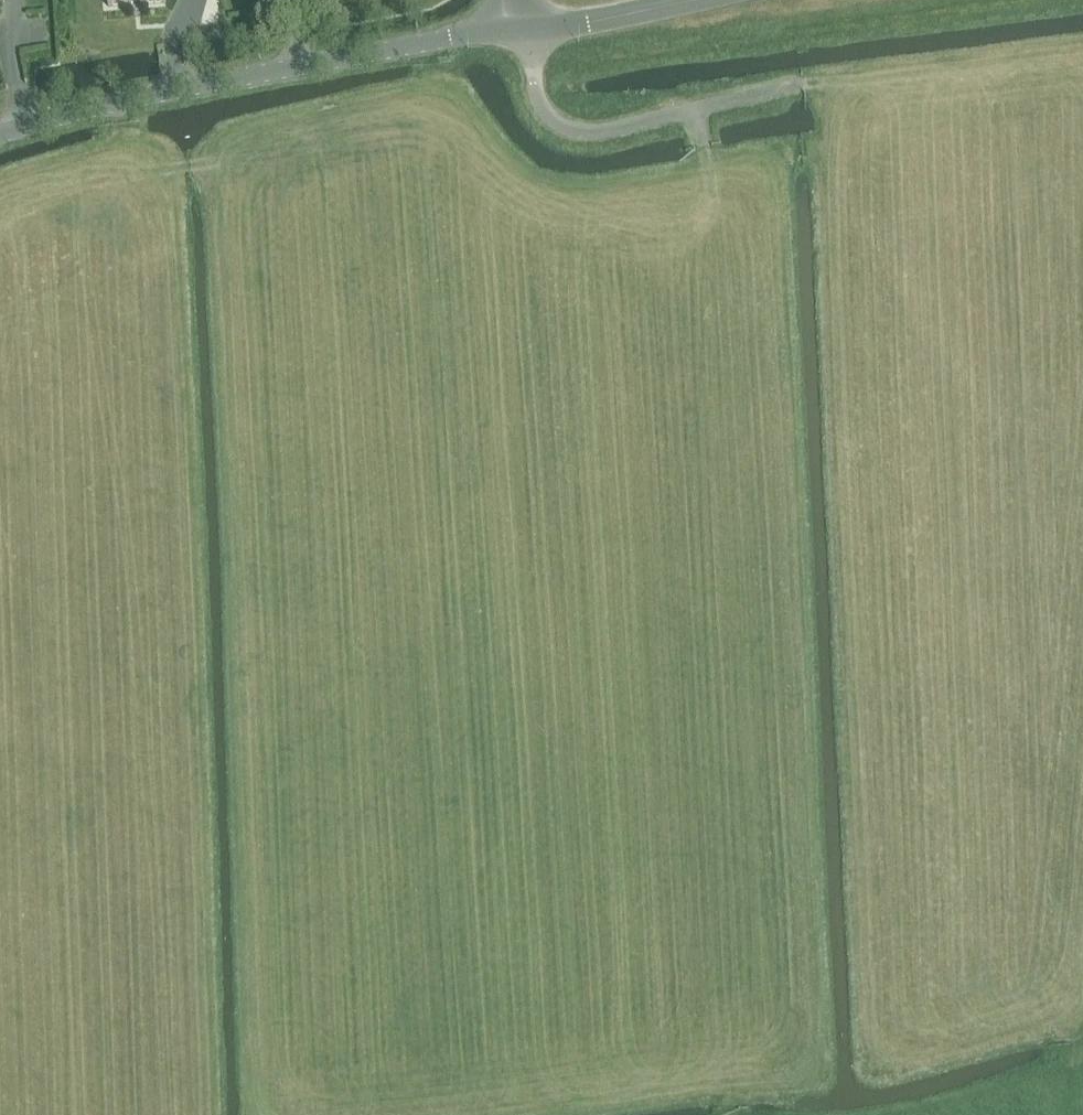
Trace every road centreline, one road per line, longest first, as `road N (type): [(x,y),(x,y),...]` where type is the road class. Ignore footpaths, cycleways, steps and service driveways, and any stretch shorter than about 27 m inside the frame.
road 1 (tertiary): [(0,137),(89,109),(515,25)]
road 2 (tertiary): [(515,25),(589,22),(694,0)]

